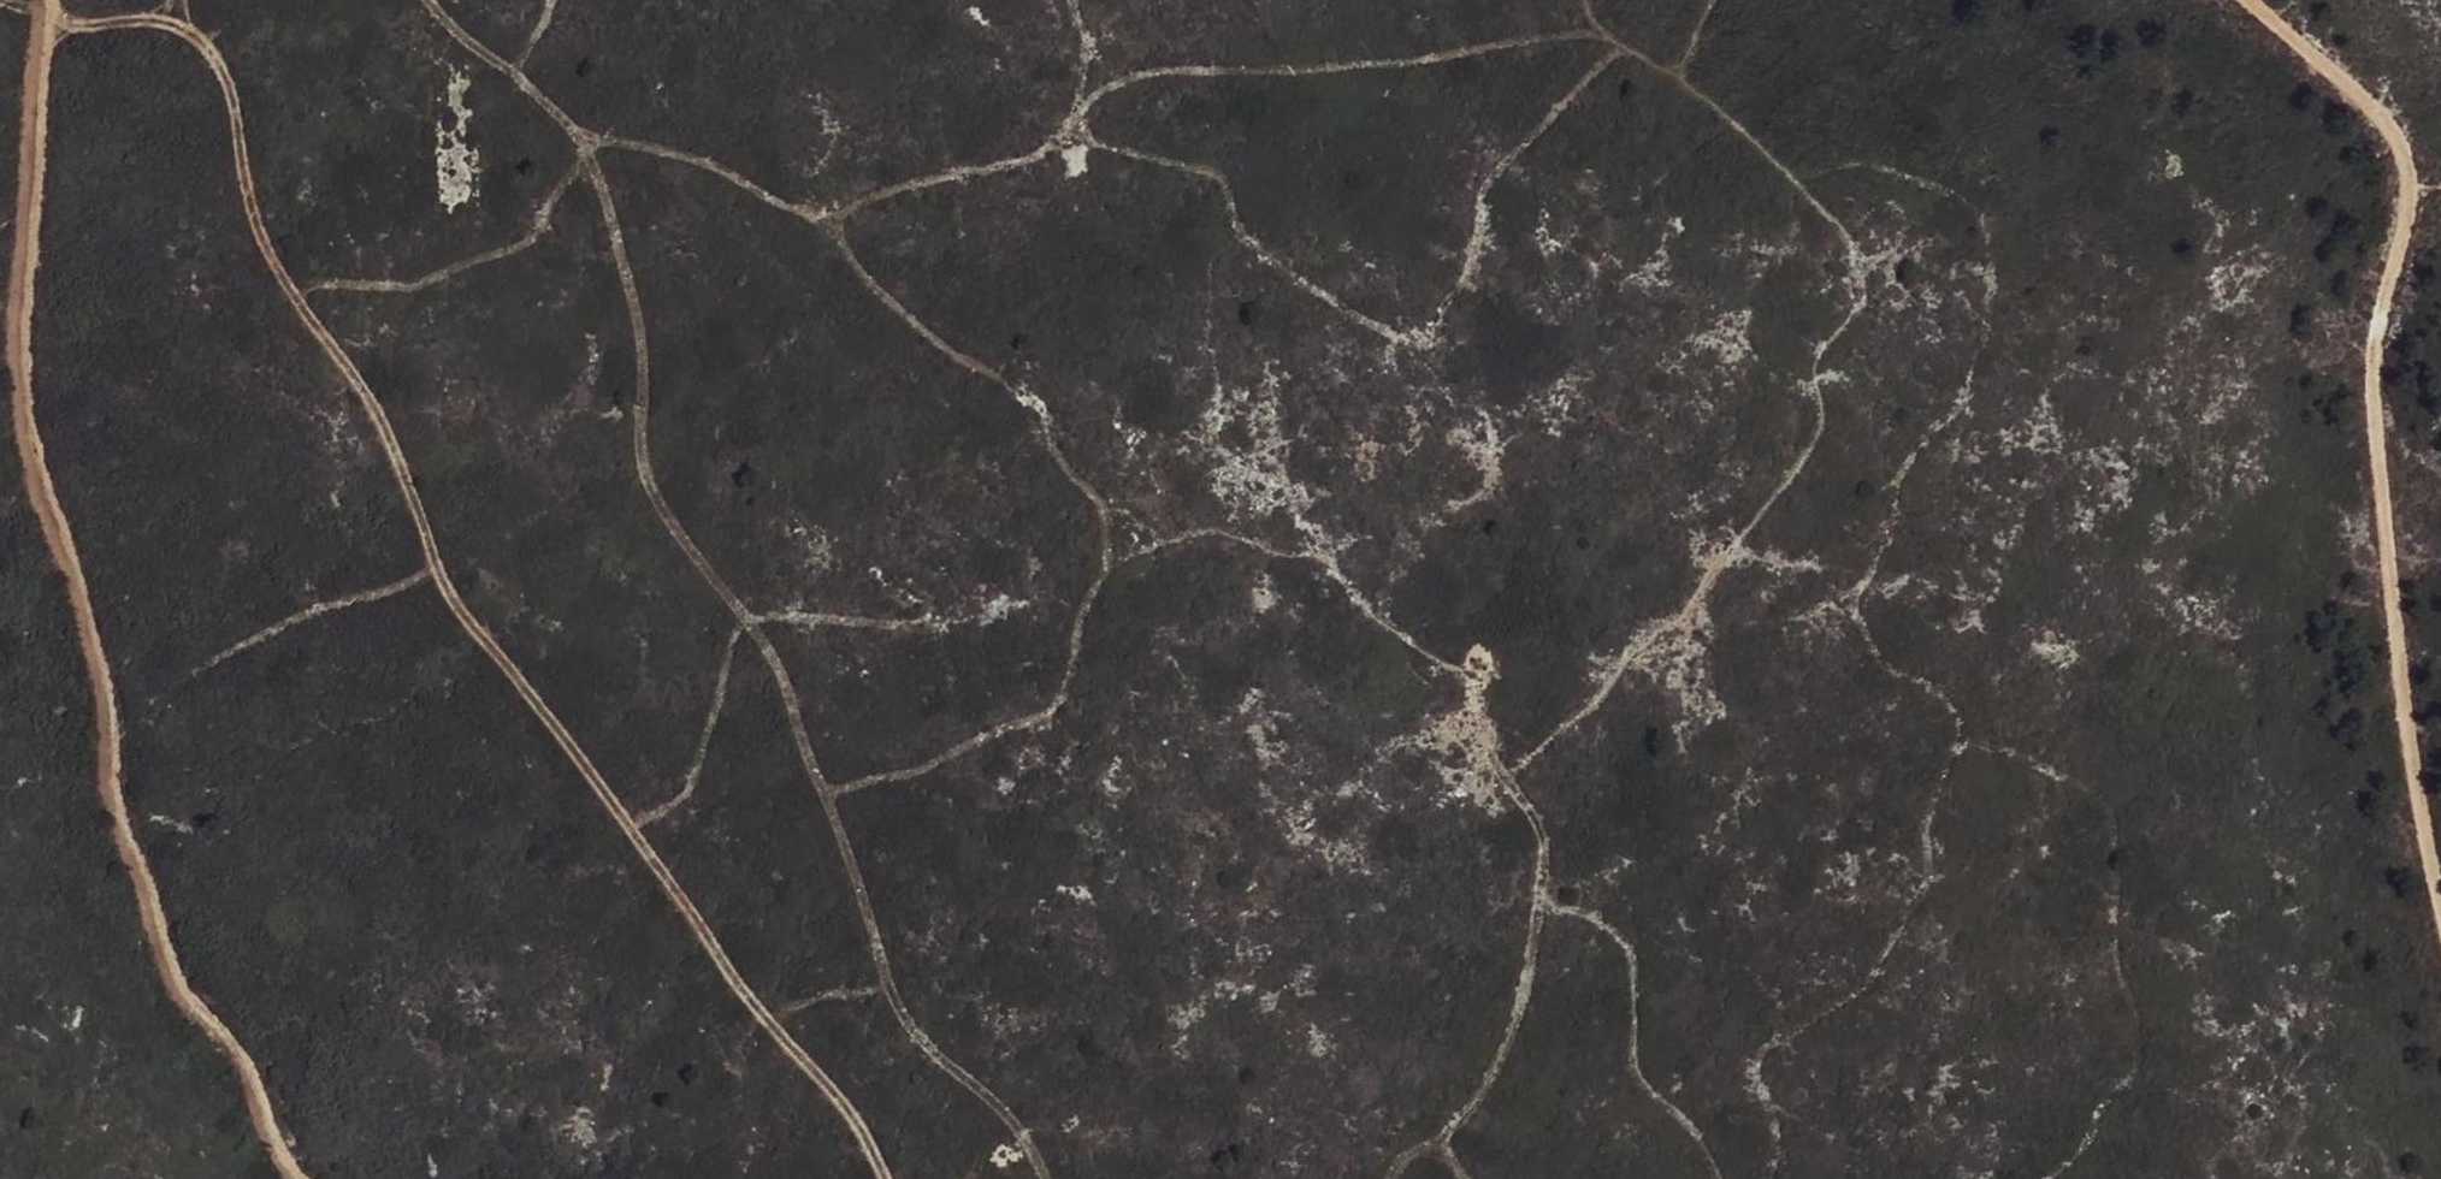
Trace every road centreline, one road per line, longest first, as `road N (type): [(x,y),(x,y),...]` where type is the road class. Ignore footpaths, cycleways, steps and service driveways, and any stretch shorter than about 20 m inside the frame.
road 1 (track): [(313,1178),(287,1159),(255,1069),(199,1012),(165,941),(120,794),(105,661),(33,423),(28,303),(56,0)]
road 2 (track): [(2247,0),(2376,110),(2409,160),(2412,213),(2371,360),(2418,790),(2440,893)]

